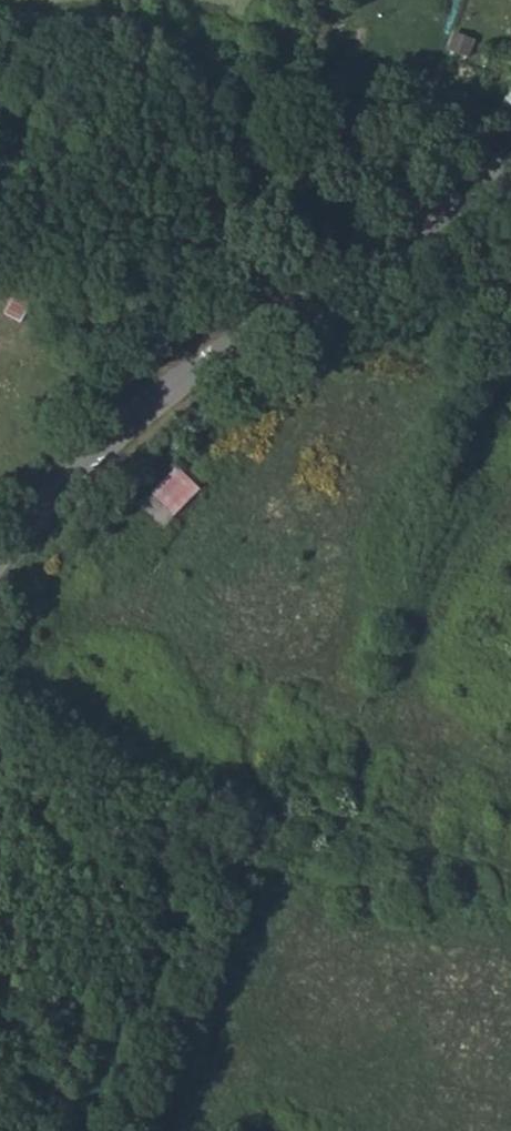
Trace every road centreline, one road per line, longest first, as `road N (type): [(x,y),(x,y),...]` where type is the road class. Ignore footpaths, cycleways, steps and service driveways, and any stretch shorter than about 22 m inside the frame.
road 1 (tertiary): [(510,183),(421,255),(196,367),(0,560)]

